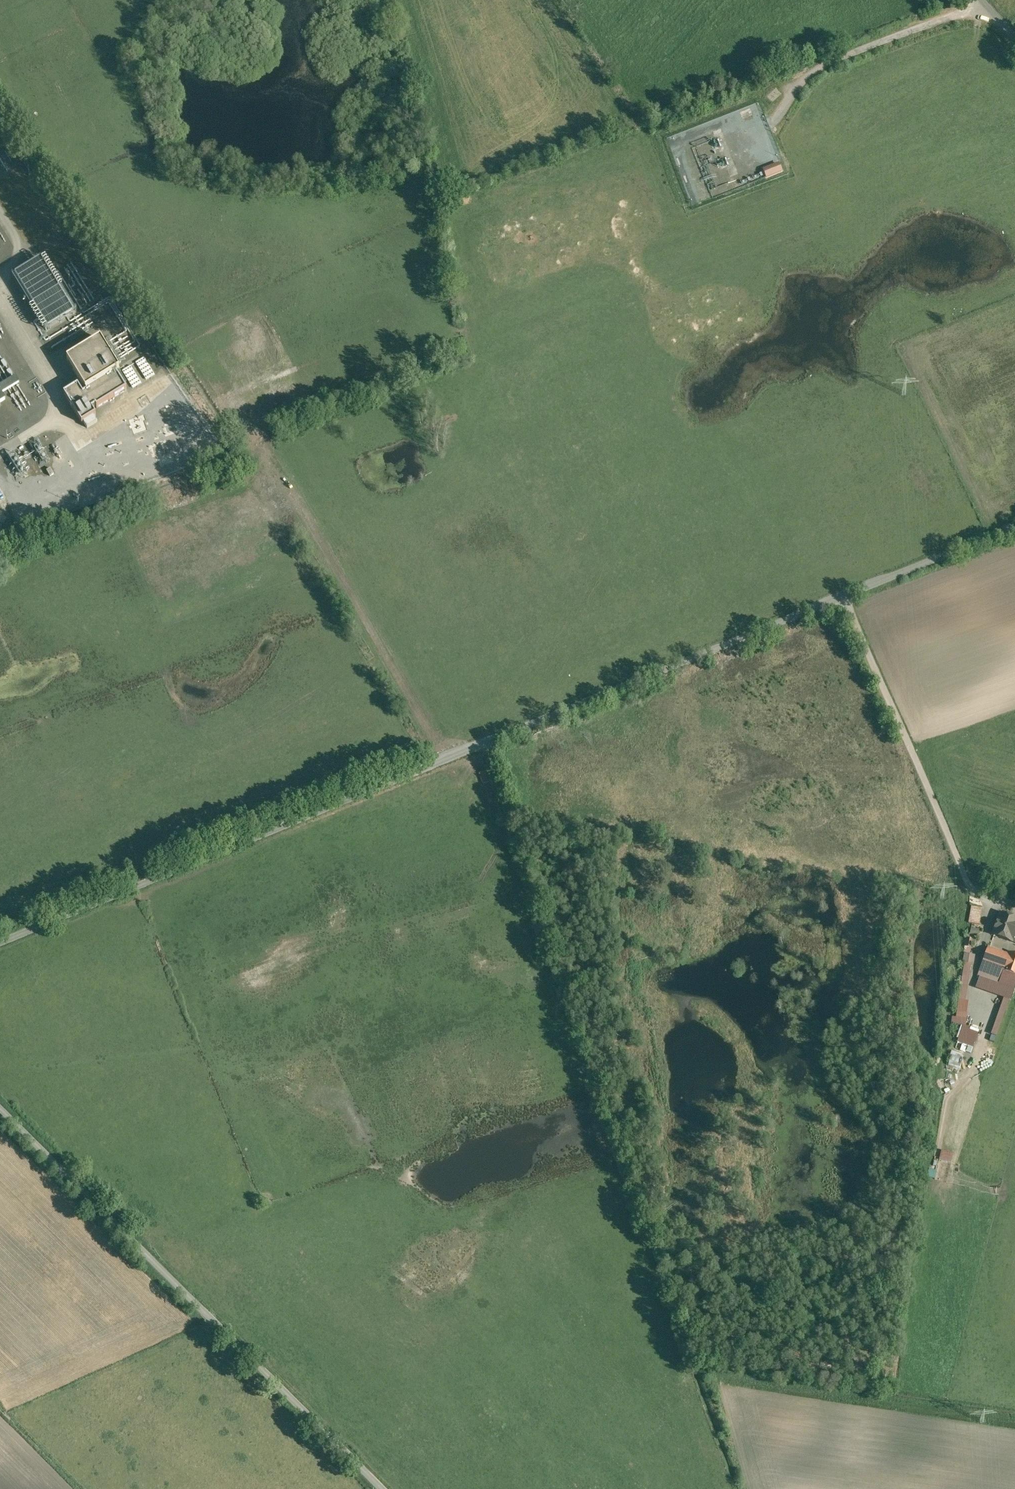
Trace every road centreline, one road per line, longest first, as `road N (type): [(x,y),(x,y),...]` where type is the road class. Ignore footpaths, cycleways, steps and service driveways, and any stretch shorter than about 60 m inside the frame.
road 1 (unclassified): [(845,595),(0,944)]
road 2 (unclassified): [(384,1488),(0,1106)]
road 3 (unclassified): [(1014,905),(968,883),(845,595)]
road 4 (unclassified): [(1014,524),(845,595)]

